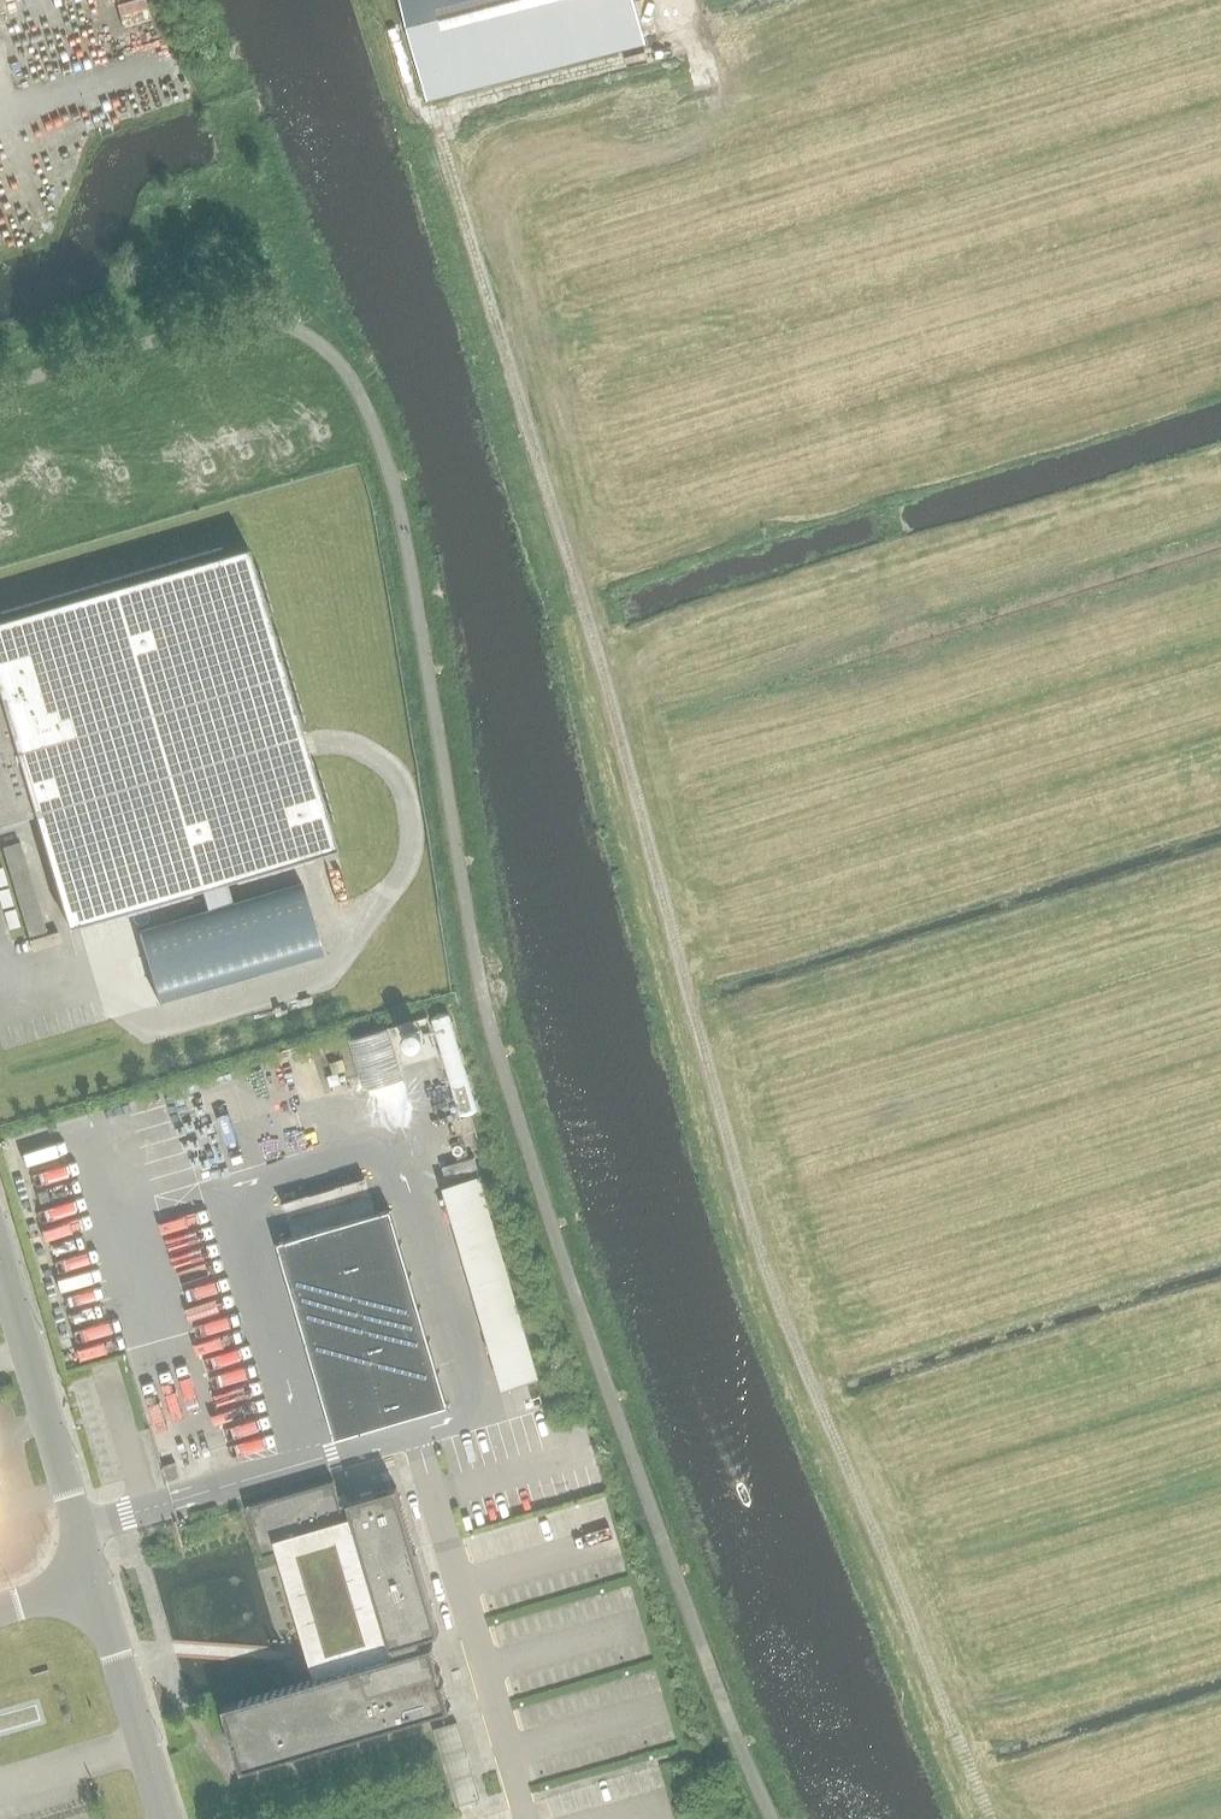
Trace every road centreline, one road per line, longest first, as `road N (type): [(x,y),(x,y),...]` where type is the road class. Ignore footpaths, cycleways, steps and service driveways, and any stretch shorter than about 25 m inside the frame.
road 1 (track): [(667,0),(680,50),(434,113),(591,629),(743,1198),(991,1818)]
road 2 (unclassified): [(94,1582),(0,1261)]
road 3 (unclassified): [(164,1818),(94,1582)]

